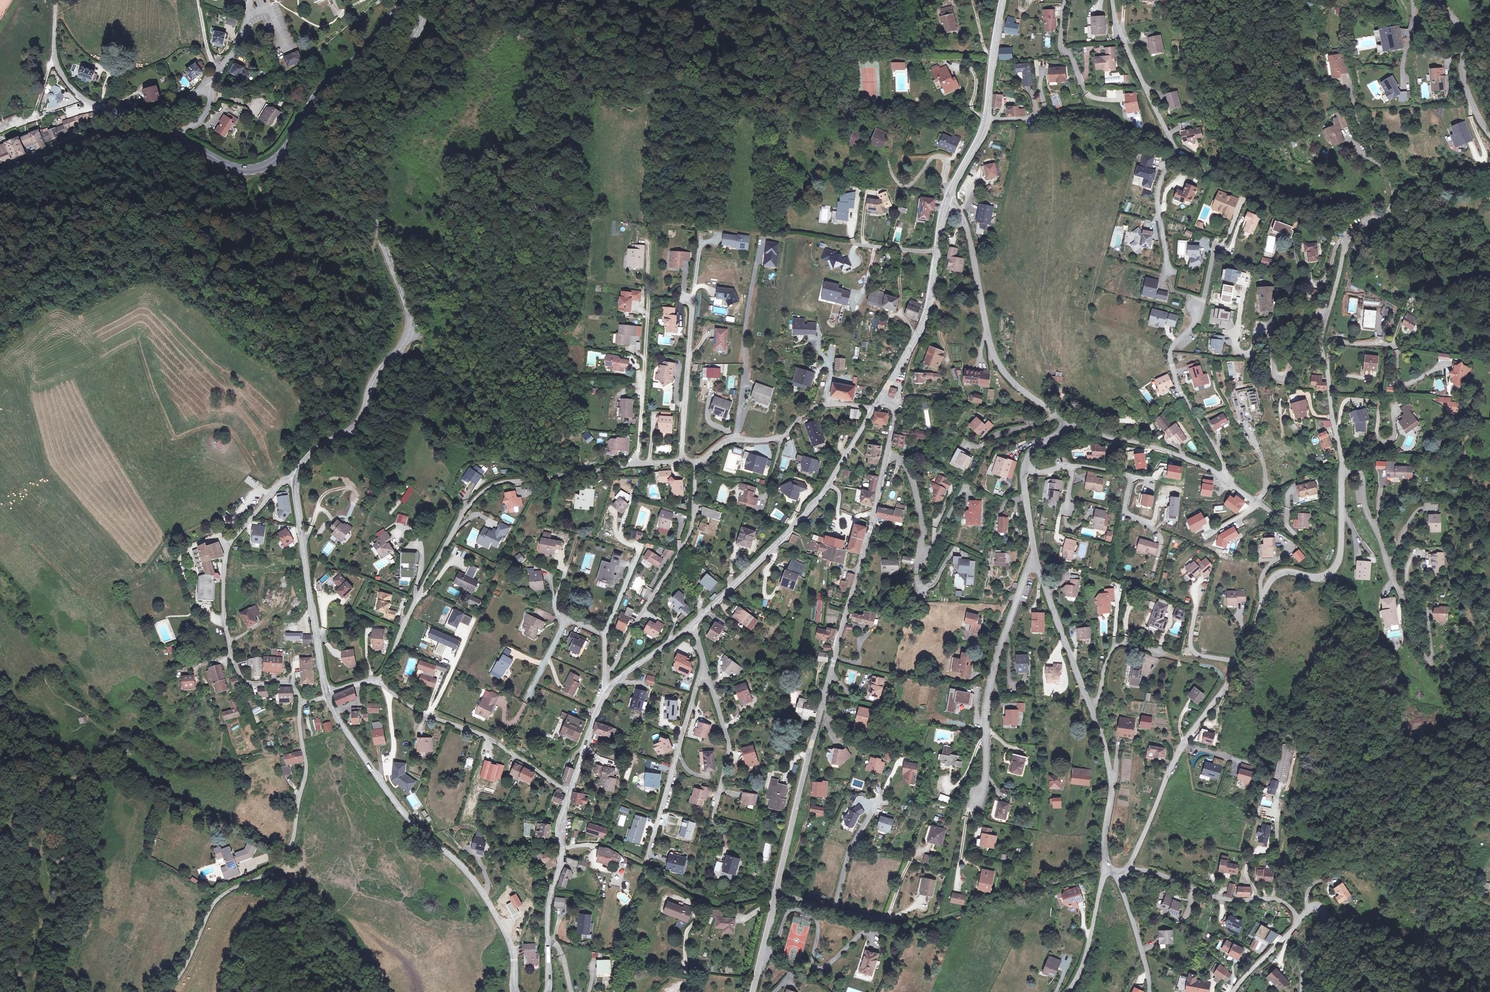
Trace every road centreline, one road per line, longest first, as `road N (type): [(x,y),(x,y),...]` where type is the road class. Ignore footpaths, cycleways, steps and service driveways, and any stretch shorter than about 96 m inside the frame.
road 1 (tertiary): [(434,0),(368,155),(368,189),(408,307),(409,339),(373,379),(350,432),(323,446),(294,481)]
road 2 (residential): [(1127,867),(1176,757),(1252,637),(1270,582),(1284,572),(1323,577),(1338,562),(1343,468)]
road 3 (tertiary): [(774,893),(888,454)]
road 4 (unclassified): [(1343,468),(1322,342),(1327,312),(1342,241),(1382,215),(1393,193),(1350,92)]
road 5 (residential): [(373,682),(483,492),(634,464)]
road 6 (tertiary): [(328,695),(402,808),(484,895),(514,951),(516,991)]
road 7 (secondary): [(175,139),(239,169),(270,162),(318,92),(360,56),(404,0)]
road 8 (unclassified): [(294,481),(283,482),(232,543),(223,585),(232,657),(244,682),(289,679),(302,702)]
road 9 (residential): [(1113,0),(1117,31),(1175,158),(1158,198),(1169,273)]
road 10 (tertiary): [(693,625),(827,487),(874,409)]
road 11 (residential): [(1064,423),(1207,468),(1297,536)]
road 12 (unclassified): [(946,205),(960,212),(968,232),(994,356),(1064,423)]
road 13 (residential): [(1033,551),(986,705),(980,798)]
road 14 (unclassified): [(607,677),(693,529),(696,461)]
road 15 (residential): [(373,682),(477,733),(571,792)]
road 16 (tertiary): [(294,481),(328,695)]
road 17 (residential): [(645,864),(705,664)]
road 18 (residential): [(681,462),(697,255)]
road 19 (tertiary): [(550,991),(549,903),(571,792)]
road 20 (unclassified): [(696,461),(725,442),(779,437),(817,406),(874,409)]
road 21 (residential): [(1127,867),(1216,897),(1278,899),(1299,919)]
road 22 (secondary): [(0,173),(104,135),(175,139)]
road 23 (residential): [(1033,551),(1090,708)]
road 24 (residential): [(634,464),(649,298)]
road 25 (residential): [(1090,708),(1112,770),(1109,870)]
road 26 (residential): [(175,139),(205,116),(210,82),(236,47),(250,0)]
road 27 (tertiary): [(879,400),(931,302),(938,253)]
road 28 (track): [(901,394),(953,394),(978,406),(1057,413)]
road 29 (residential): [(705,664),(729,746),(714,818)]
road 30 (unclassified): [(302,702),(305,776),(286,854)]
road 31 (residential): [(888,454),(901,459),(914,486),(924,536),(919,561),(938,536)]
road 32 (residential): [(1343,468),(1364,478),(1366,505),(1403,599)]
road 33 (residential): [(171,991),(214,904),(260,878)]
road 34 (residential): [(1436,0),(1466,36),(1468,90),(1489,134)]
road 35 (residential): [(1064,423),(1021,468),(1033,551)]
road 36 (residential): [(1090,708),(1115,646),(1178,657)]
road 37 (residential): [(1109,870),(1087,955),(1065,991)]
road 38 (residential): [(949,191),(951,161),(944,156),(906,188),(889,158)]
road 39 (residential): [(1117,873),(1149,991)]
road 40 (residential): [(881,799),(851,851),(835,909)]

